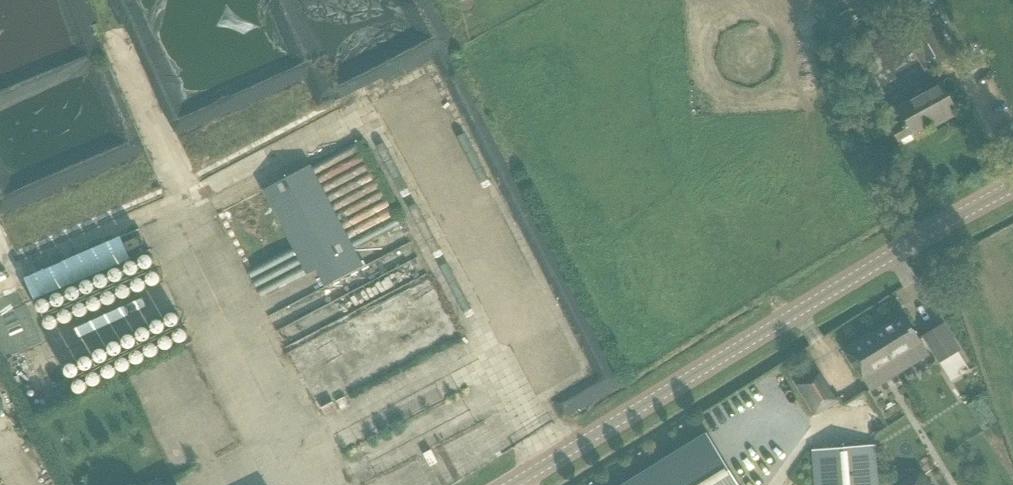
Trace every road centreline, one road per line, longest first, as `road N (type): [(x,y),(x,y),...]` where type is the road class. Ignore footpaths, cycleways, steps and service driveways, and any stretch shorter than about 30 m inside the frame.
road 1 (tertiary): [(513,484),(1012,187)]

